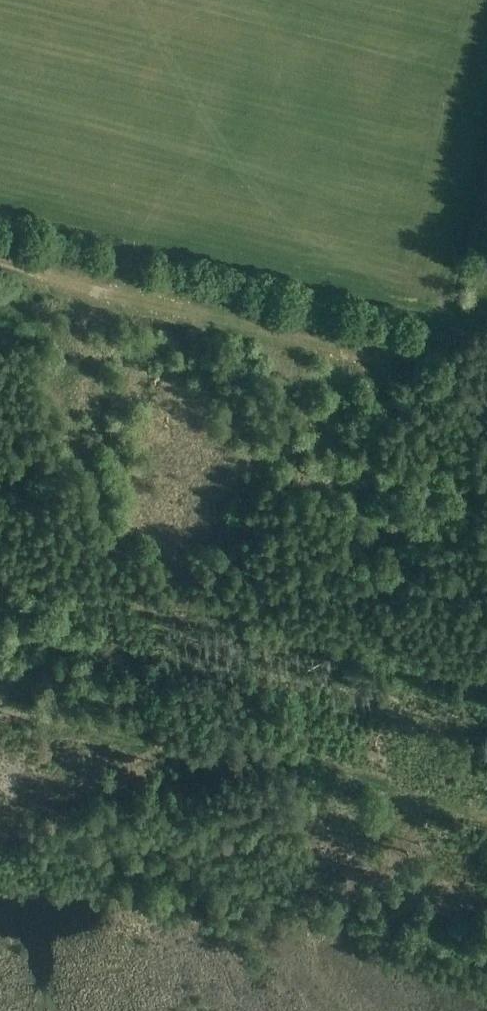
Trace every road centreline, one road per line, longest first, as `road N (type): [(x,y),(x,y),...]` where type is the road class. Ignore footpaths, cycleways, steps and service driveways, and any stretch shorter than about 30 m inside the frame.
road 1 (track): [(0,270),(369,360),(406,355),(486,312)]
road 2 (track): [(0,706),(486,808)]

